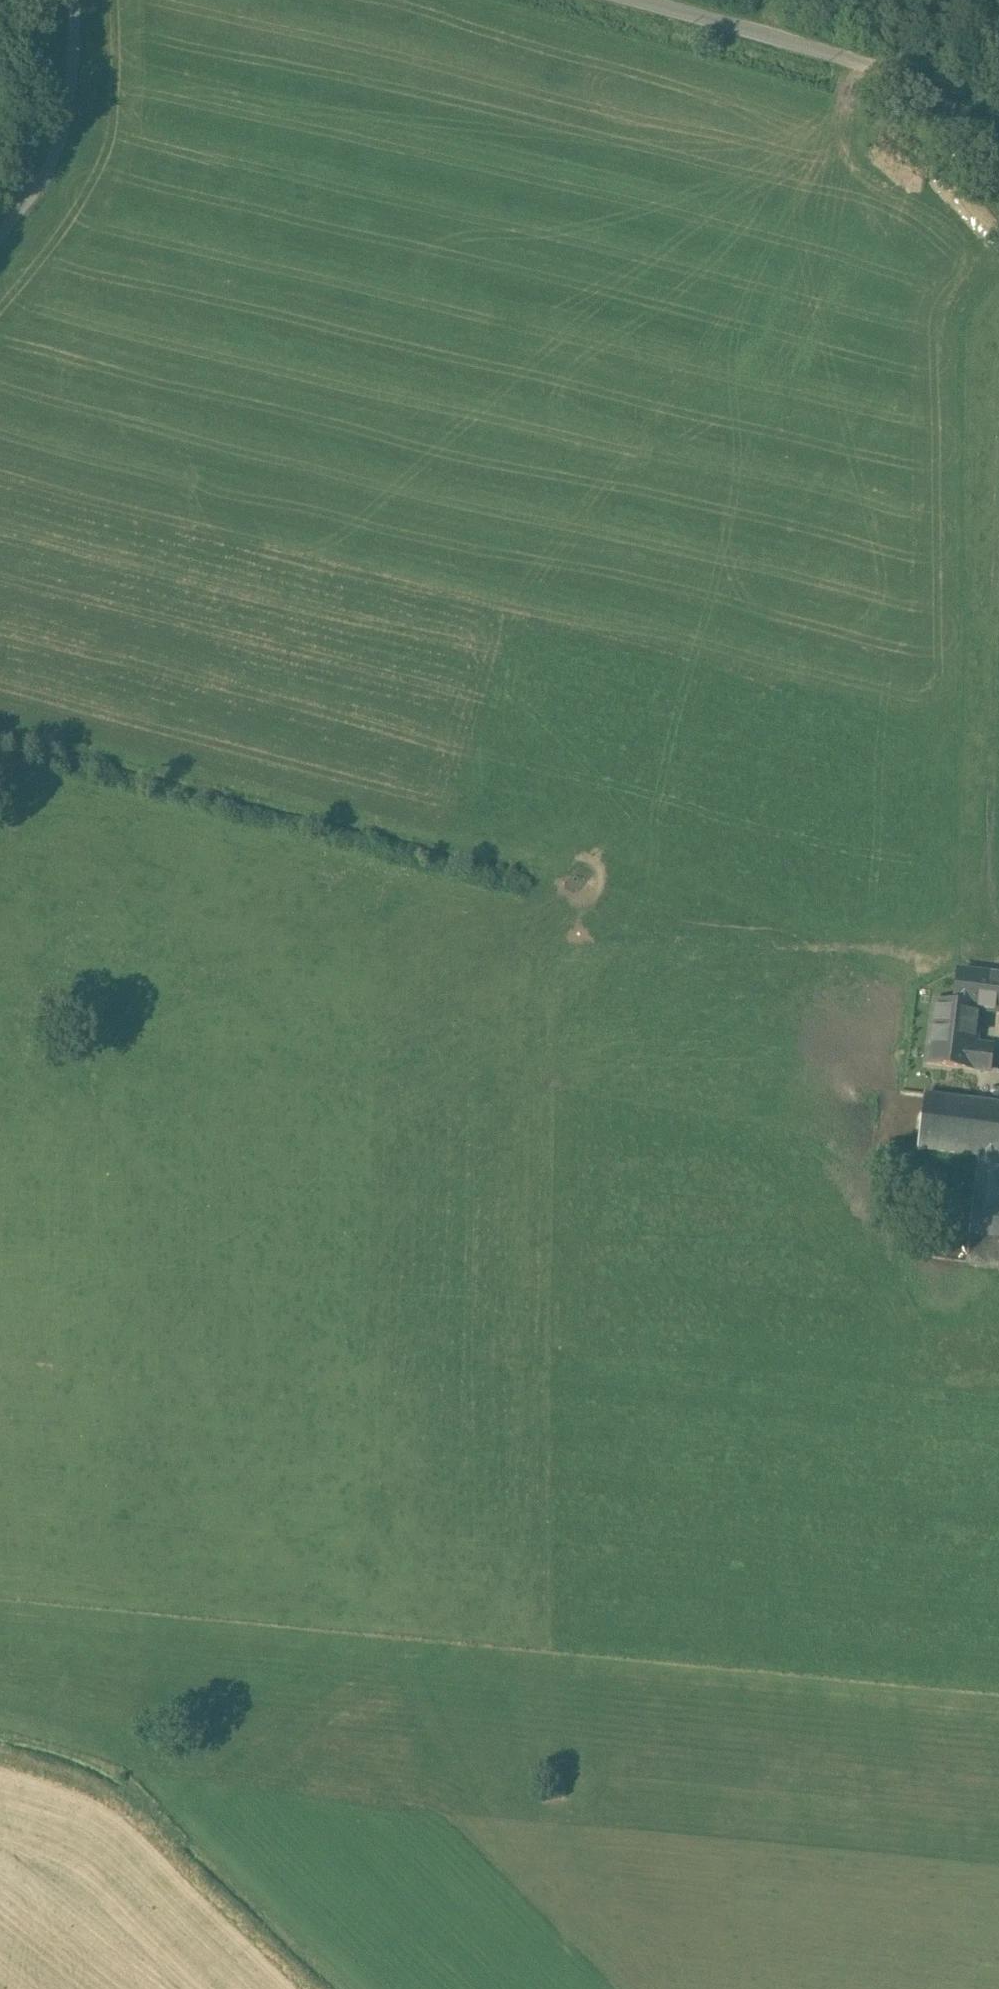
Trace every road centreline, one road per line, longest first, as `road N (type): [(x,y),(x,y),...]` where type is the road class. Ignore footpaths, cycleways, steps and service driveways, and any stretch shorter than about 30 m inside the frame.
road 1 (unclassified): [(631,0),(892,74),(937,102),(998,163)]
road 2 (unclassified): [(0,237),(60,142),(74,0)]

